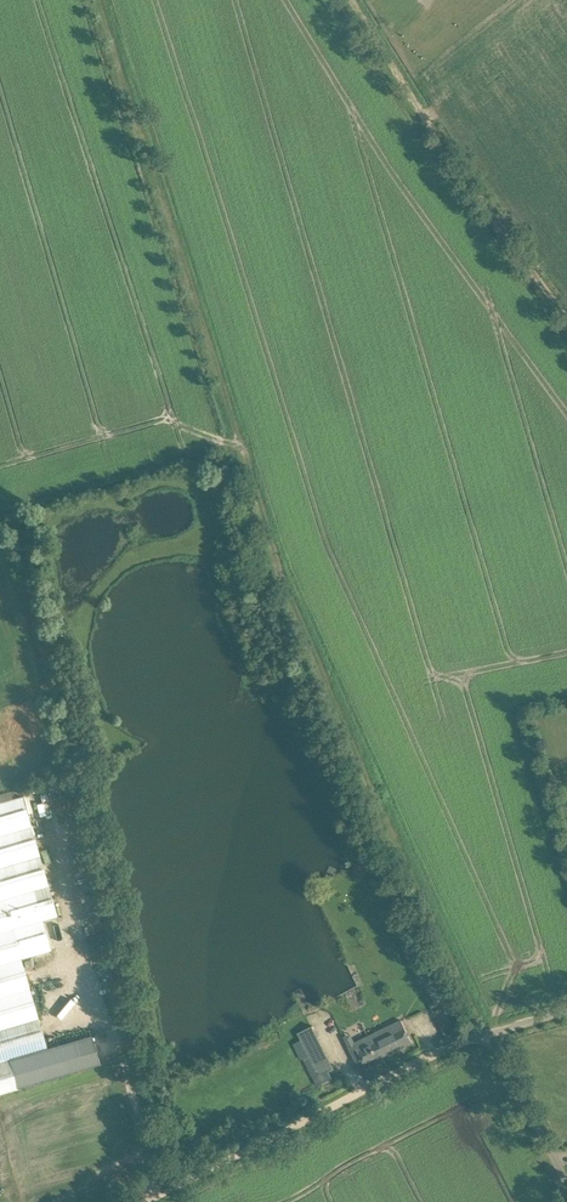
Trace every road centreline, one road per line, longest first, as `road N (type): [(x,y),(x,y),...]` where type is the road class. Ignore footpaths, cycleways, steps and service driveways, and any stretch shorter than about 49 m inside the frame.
road 1 (track): [(145,1201),(490,1035),(303,627),(102,0)]
road 2 (track): [(351,0),(566,319)]
road 3 (residential): [(566,1183),(490,1035),(566,1012)]

